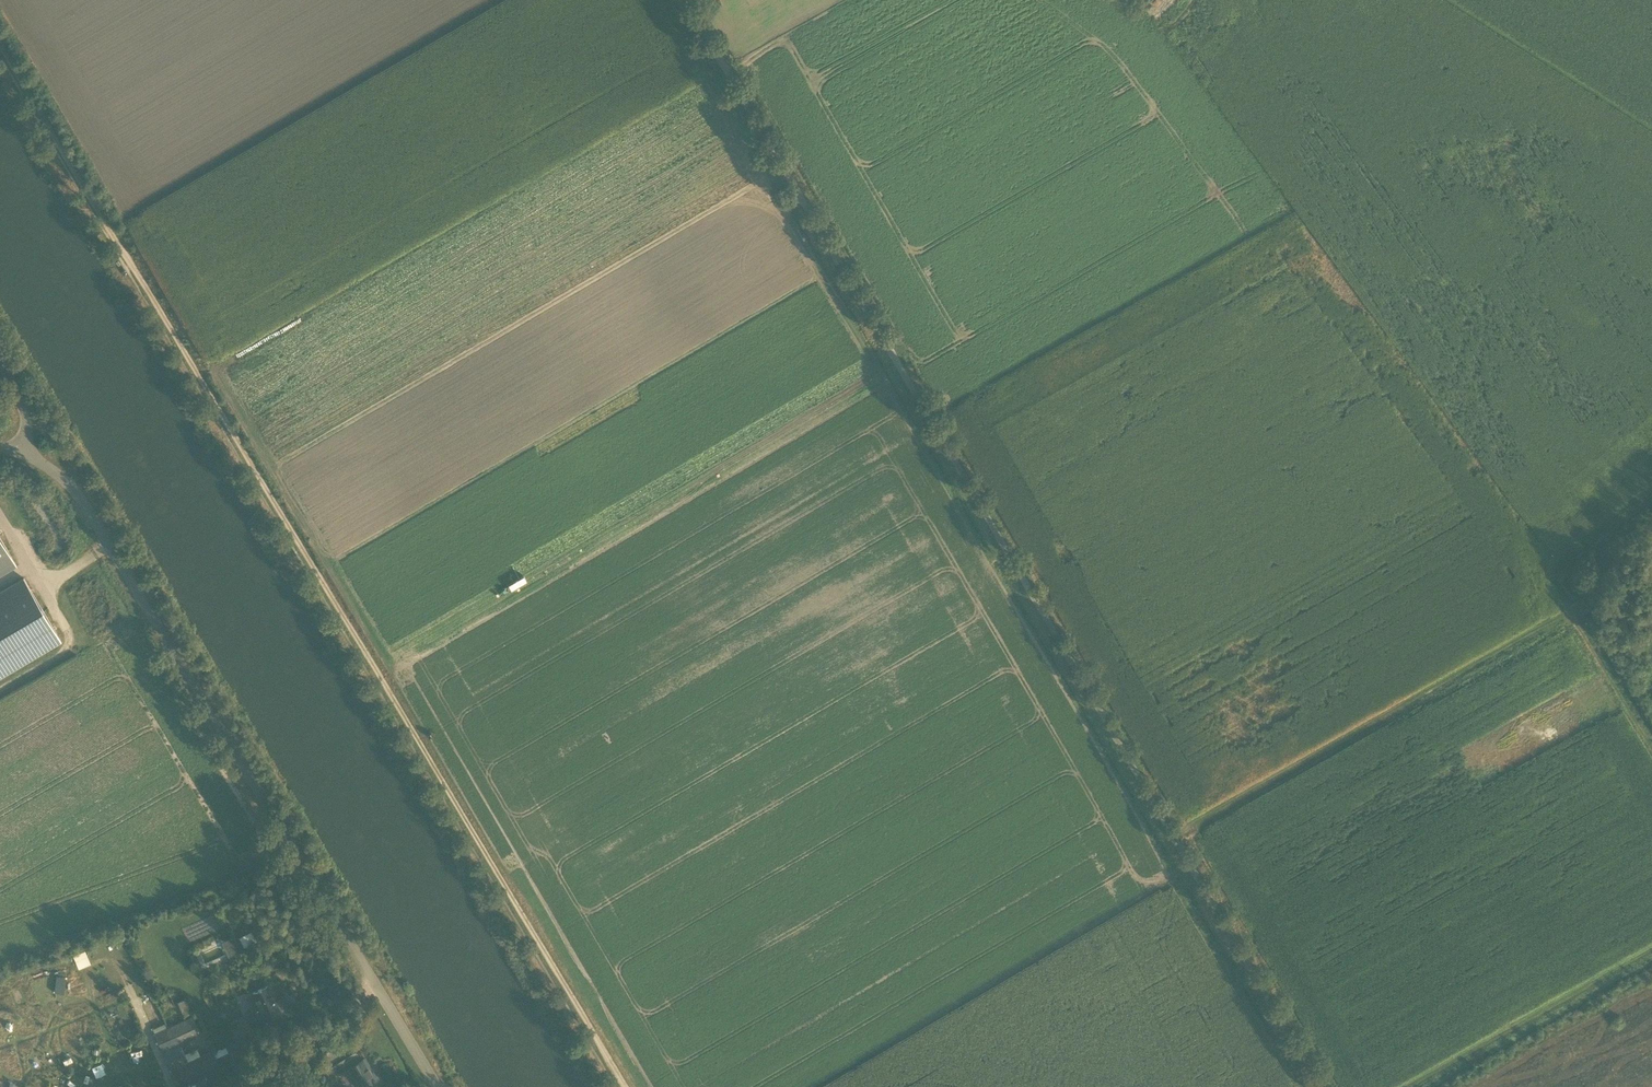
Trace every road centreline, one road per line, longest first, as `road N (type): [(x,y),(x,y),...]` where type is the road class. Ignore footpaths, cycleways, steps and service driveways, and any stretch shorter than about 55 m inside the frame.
road 1 (unclassified): [(1318,1086),(685,0)]
road 2 (track): [(0,45),(625,1086)]
road 3 (unclassified): [(437,1086),(82,495),(28,451)]
road 4 (track): [(372,978),(304,1049),(220,1086)]

